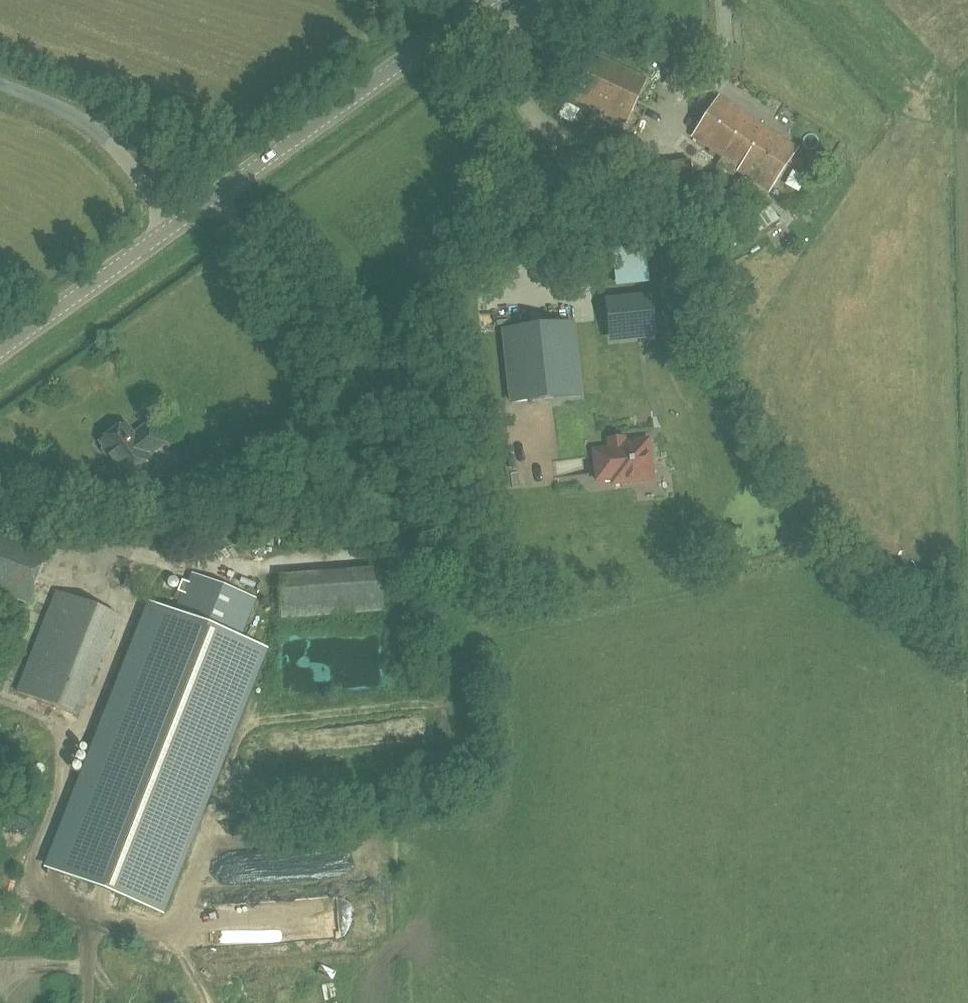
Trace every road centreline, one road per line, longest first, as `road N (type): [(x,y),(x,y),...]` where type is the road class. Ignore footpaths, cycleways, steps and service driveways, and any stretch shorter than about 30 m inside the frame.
road 1 (tertiary): [(173,232),(495,0)]
road 2 (unclassified): [(173,232),(146,183),(111,145),(48,103),(0,85)]
road 3 (tertiary): [(0,356),(173,232)]

